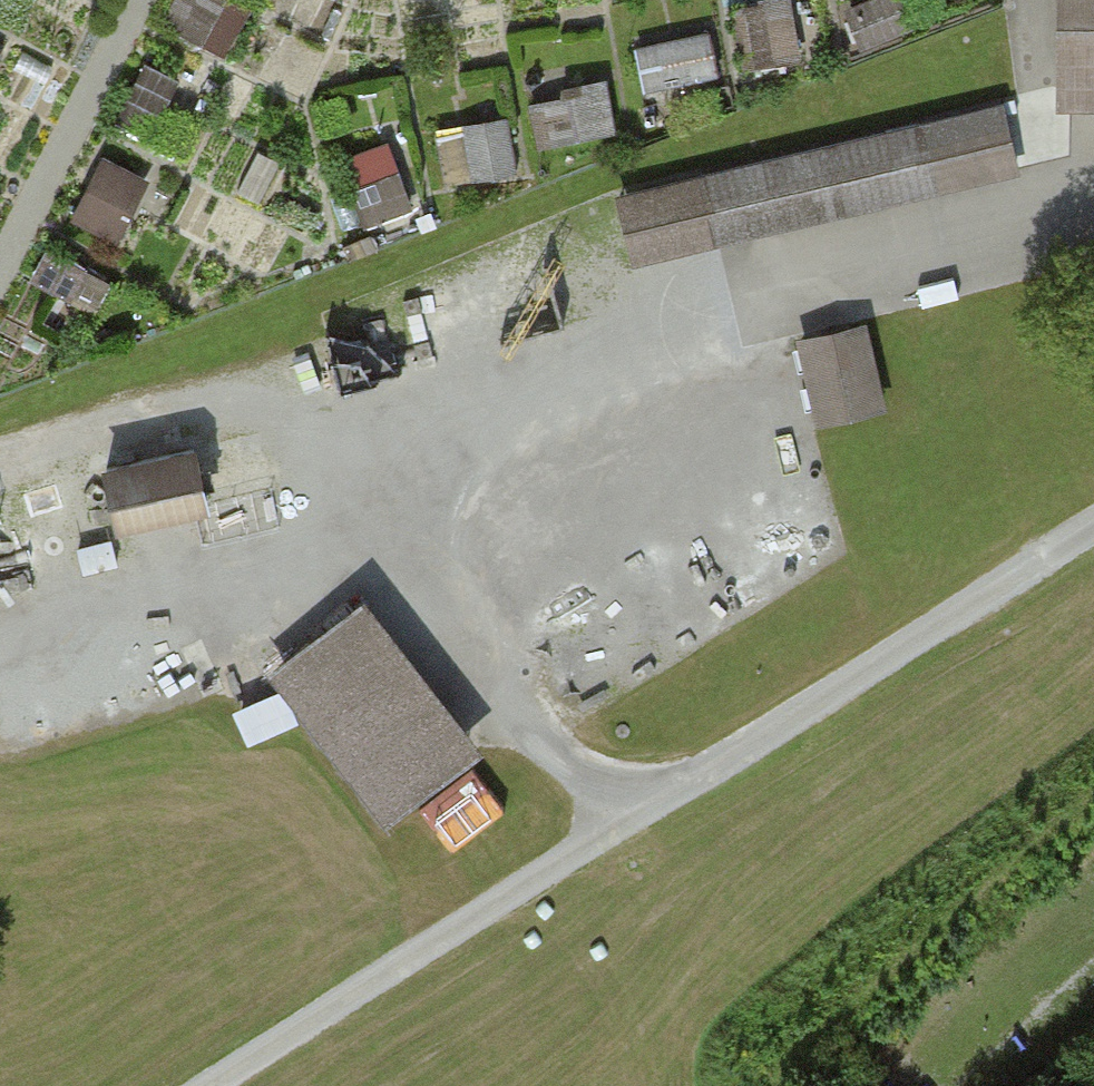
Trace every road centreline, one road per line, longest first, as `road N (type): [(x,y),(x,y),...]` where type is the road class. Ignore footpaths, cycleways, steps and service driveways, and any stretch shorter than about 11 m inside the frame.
road 1 (track): [(1093,529),(213,1085)]
road 2 (track): [(0,630),(271,521),(731,300)]
road 3 (track): [(0,459),(219,394),(369,407),(438,441)]
road 4 (track): [(629,823),(543,747),(399,460)]

